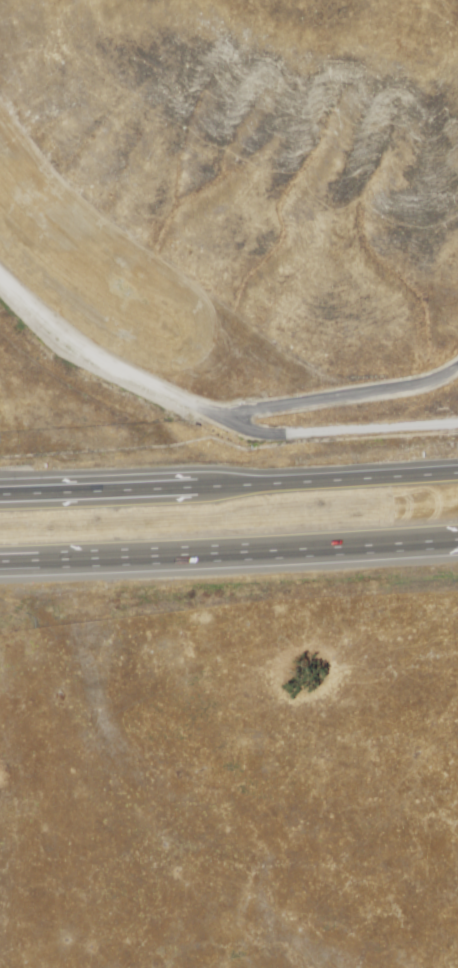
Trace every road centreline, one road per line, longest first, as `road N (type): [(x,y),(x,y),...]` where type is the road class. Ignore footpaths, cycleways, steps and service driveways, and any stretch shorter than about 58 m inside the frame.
road 1 (trunk): [(457,483),(0,504)]
road 2 (trunk): [(0,560),(457,544)]

